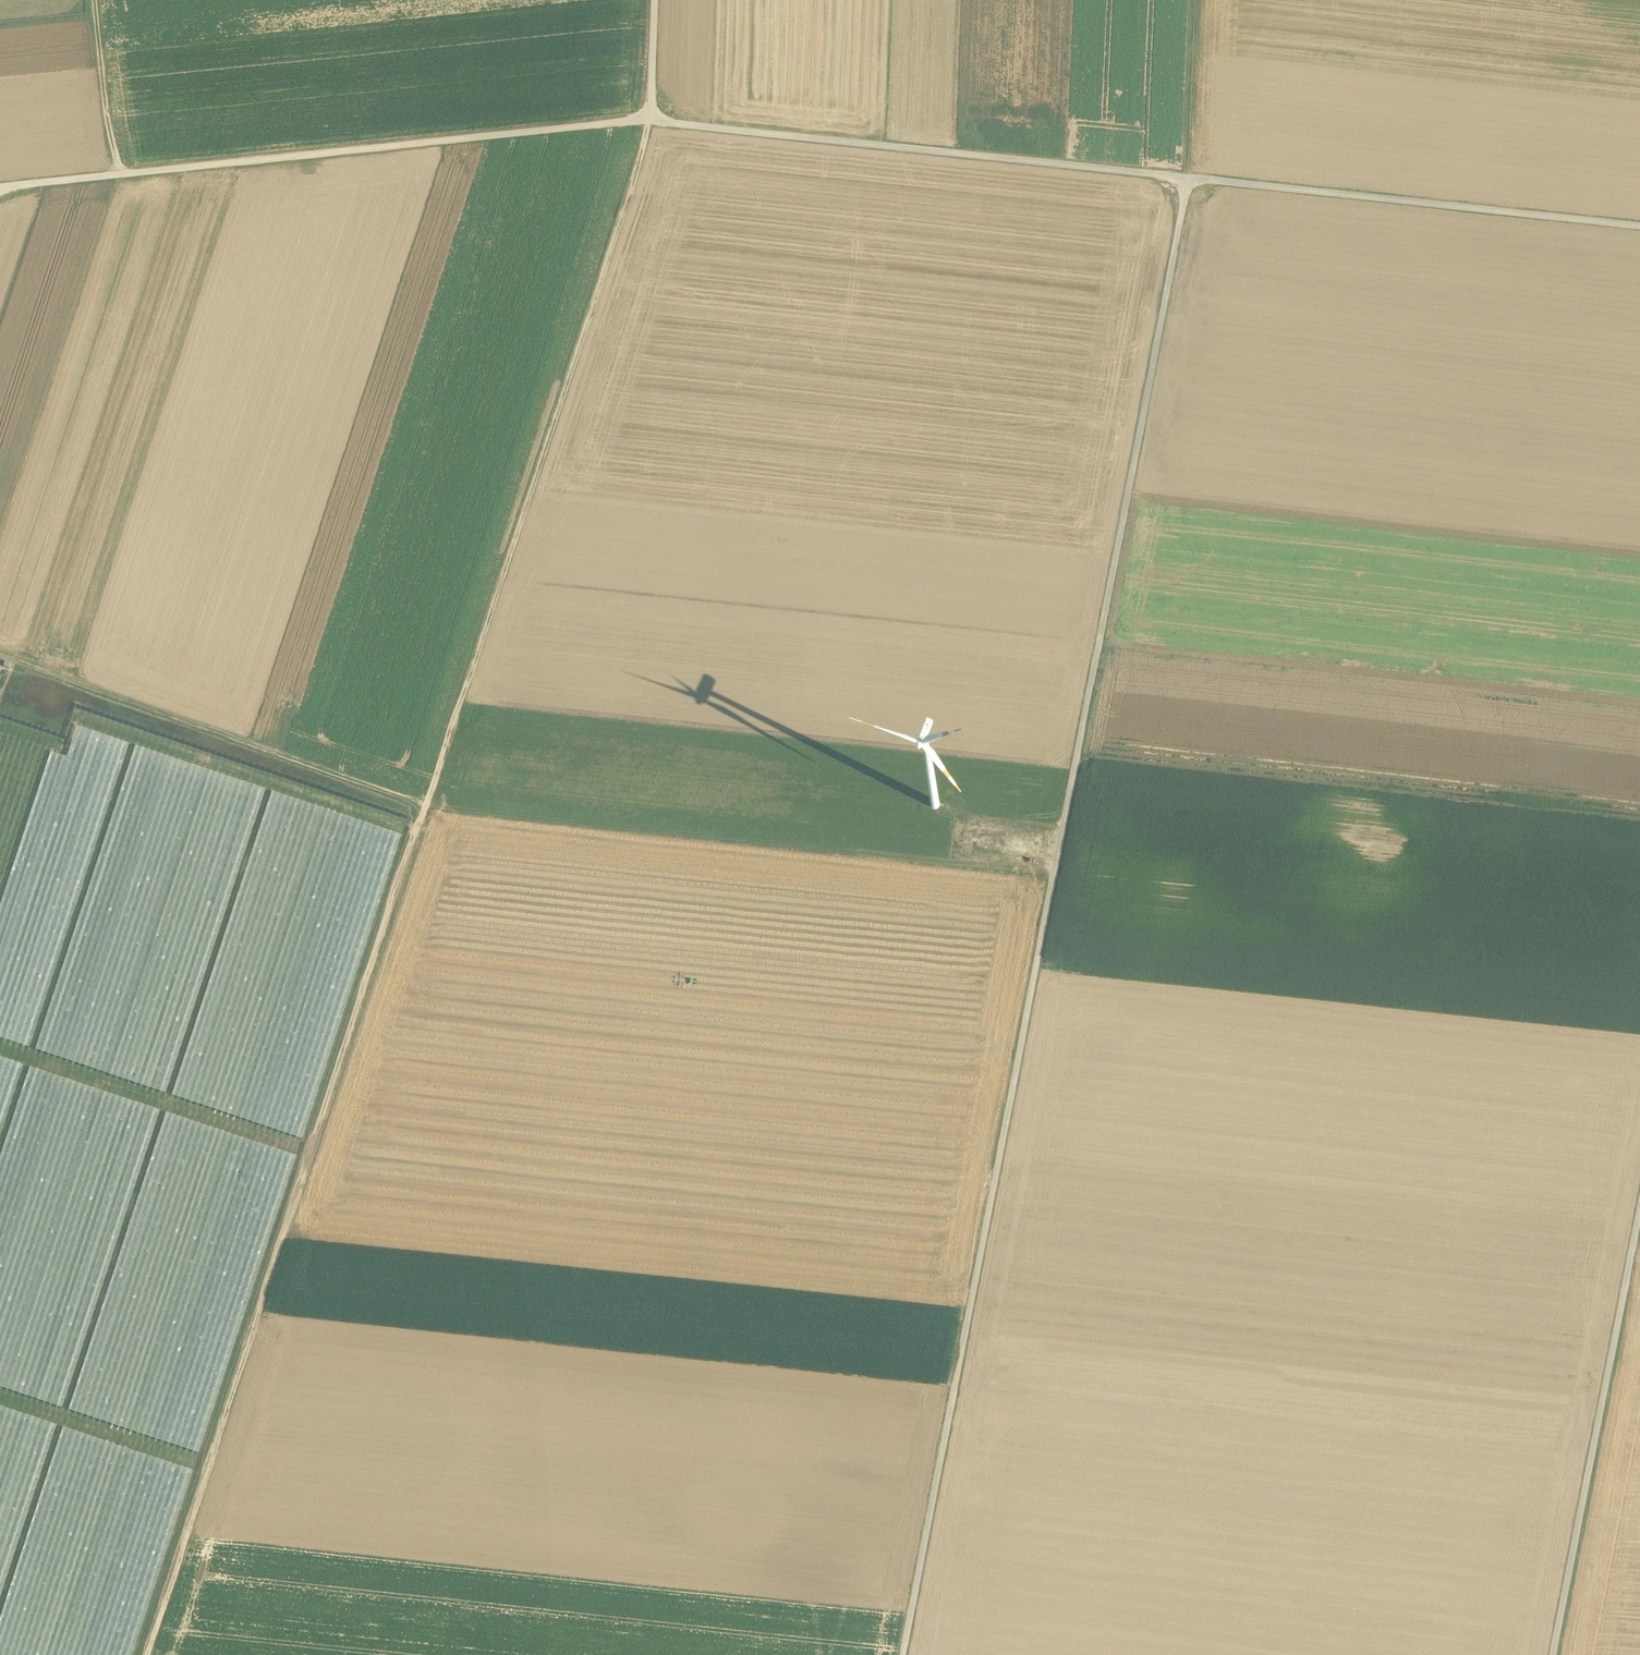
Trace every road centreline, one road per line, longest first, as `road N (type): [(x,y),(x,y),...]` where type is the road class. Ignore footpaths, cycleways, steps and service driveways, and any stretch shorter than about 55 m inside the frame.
road 1 (track): [(0,655),(424,807),(1054,874),(1188,178)]
road 2 (track): [(146,1654),(649,121)]
road 3 (track): [(1639,227),(649,121)]
road 4 (track): [(903,1654),(1054,874)]
road 5 (track): [(649,121),(0,187)]
road 6 (track): [(1553,1654),(1639,1207)]
road 7 (track): [(1194,0),(1188,178)]
road 8 (track): [(95,0),(113,176)]
road 9 (track): [(654,0),(649,121)]

